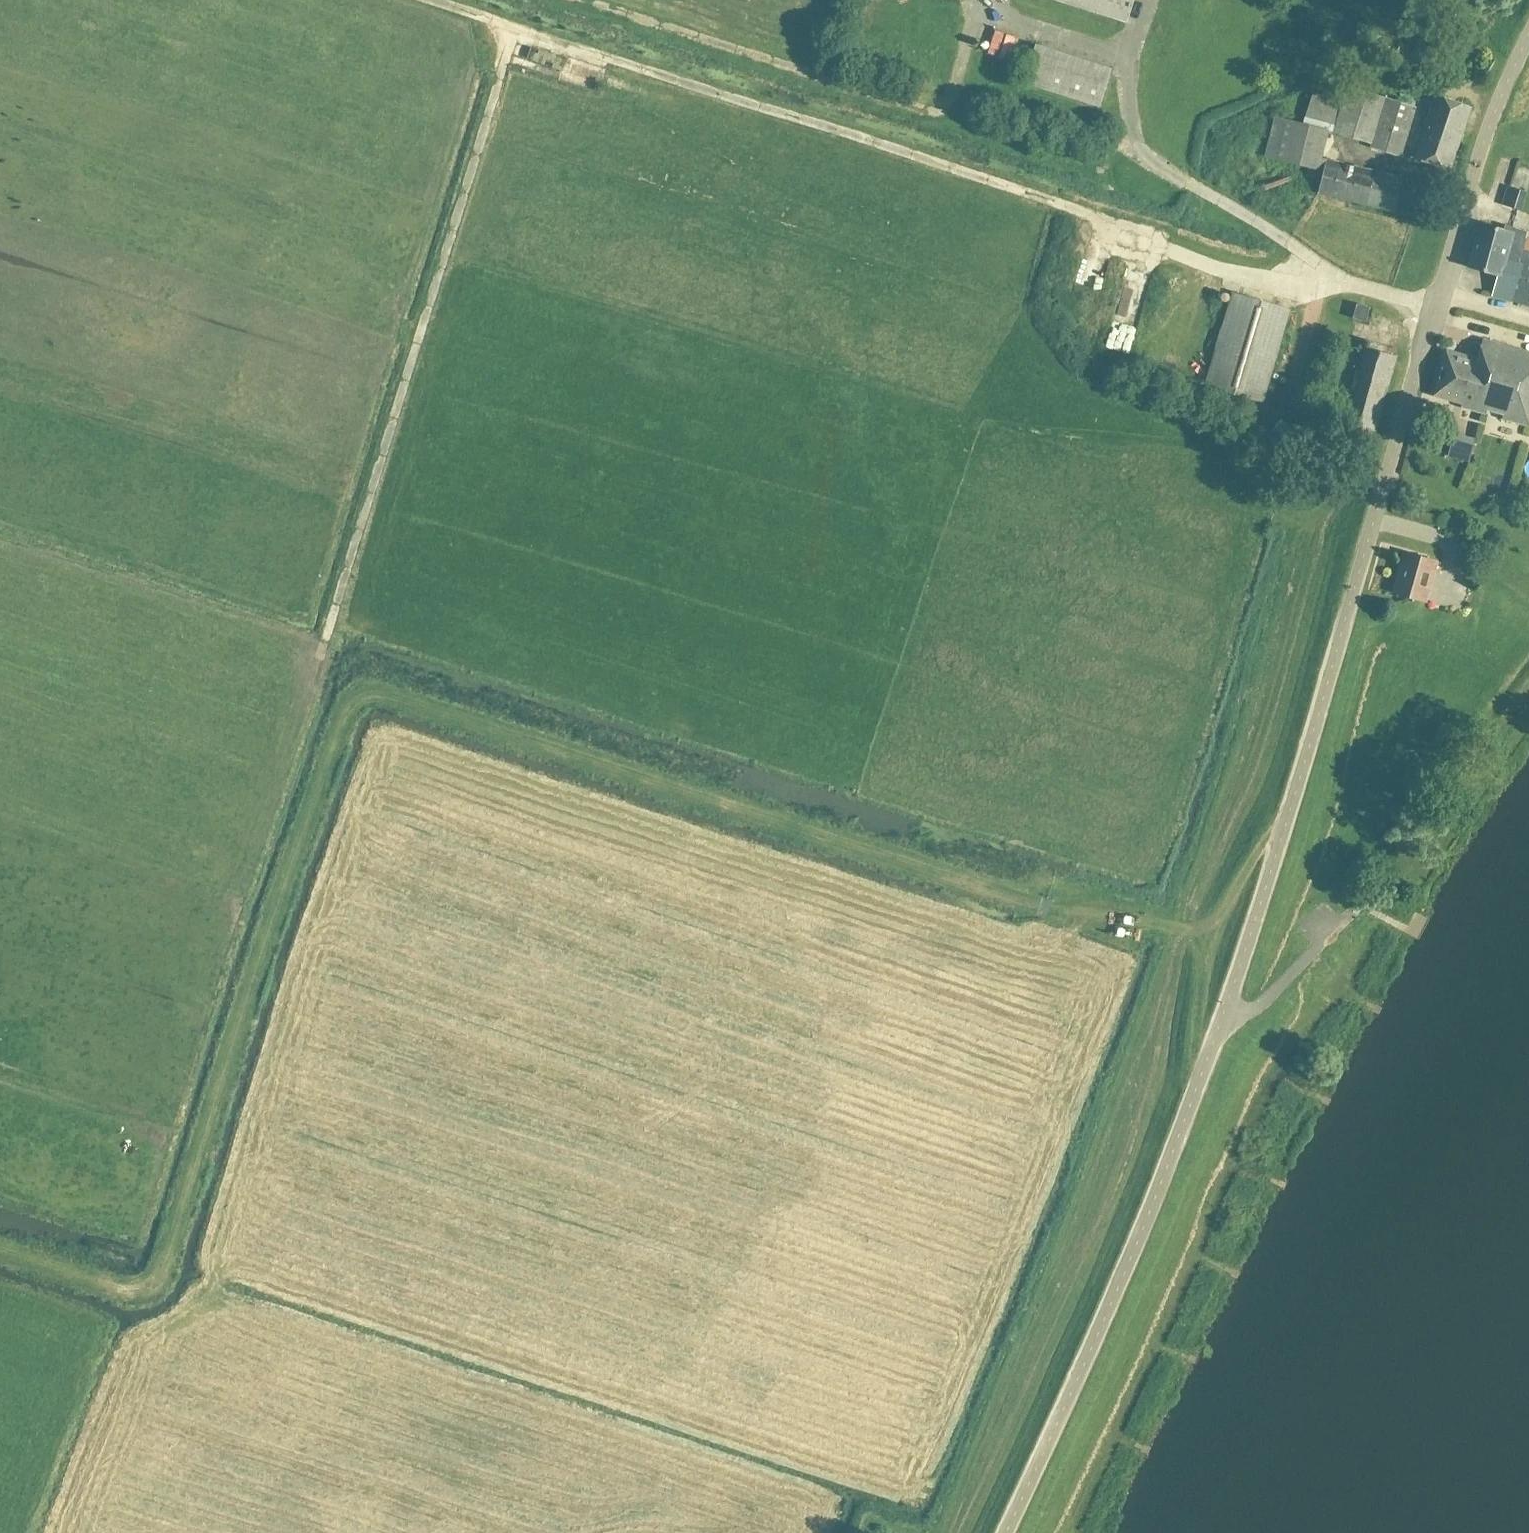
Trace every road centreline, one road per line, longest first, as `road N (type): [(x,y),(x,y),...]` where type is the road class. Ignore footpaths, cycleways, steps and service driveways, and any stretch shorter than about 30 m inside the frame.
road 1 (unclassified): [(1005,1532),(1138,1240),(1238,971),(1482,147),(1528,33)]
road 2 (track): [(420,0),(1139,231),(1191,263),(1225,271)]
road 3 (track): [(327,634),(513,30)]
road 4 (track): [(583,0),(926,112),(954,89),(981,0)]
road 5 (track): [(979,6),(1129,55)]

